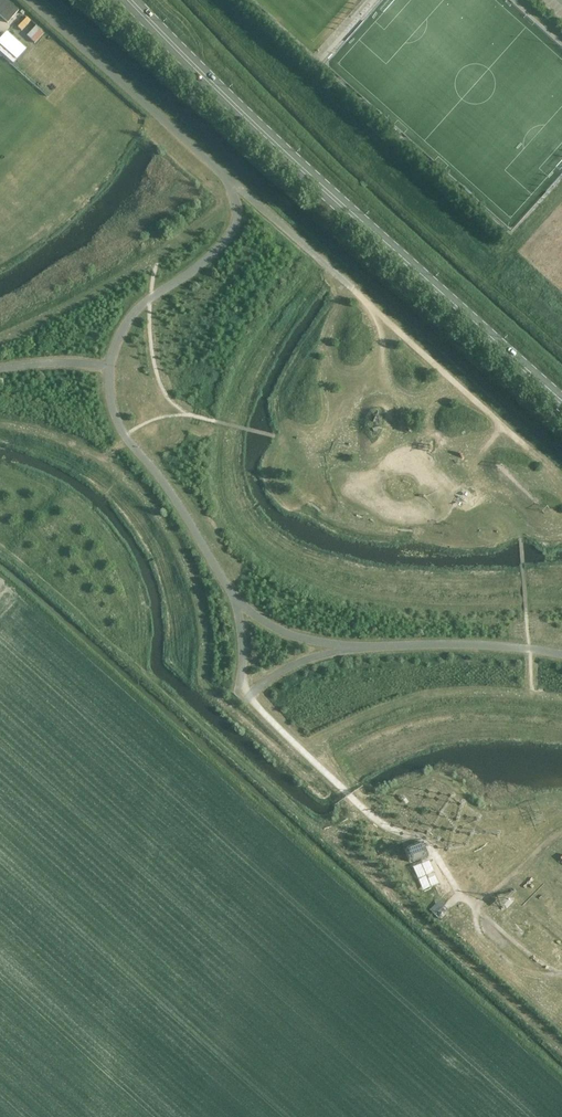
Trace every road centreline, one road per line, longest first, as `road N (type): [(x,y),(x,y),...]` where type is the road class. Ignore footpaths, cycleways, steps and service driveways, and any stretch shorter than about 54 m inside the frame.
road 1 (secondary): [(561,401),(133,0)]

